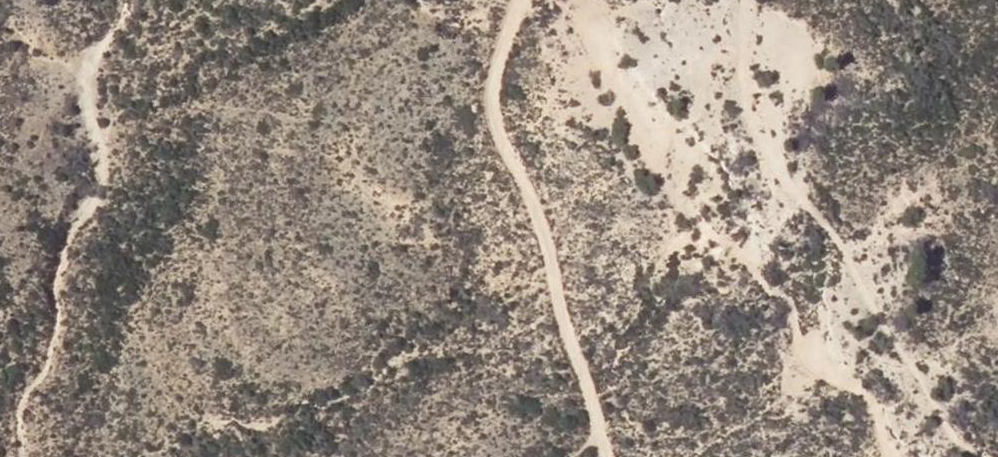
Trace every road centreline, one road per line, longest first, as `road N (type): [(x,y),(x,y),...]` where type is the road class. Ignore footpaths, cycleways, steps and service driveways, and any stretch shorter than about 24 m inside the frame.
road 1 (track): [(516,0),(488,91),(540,207),(604,456)]

